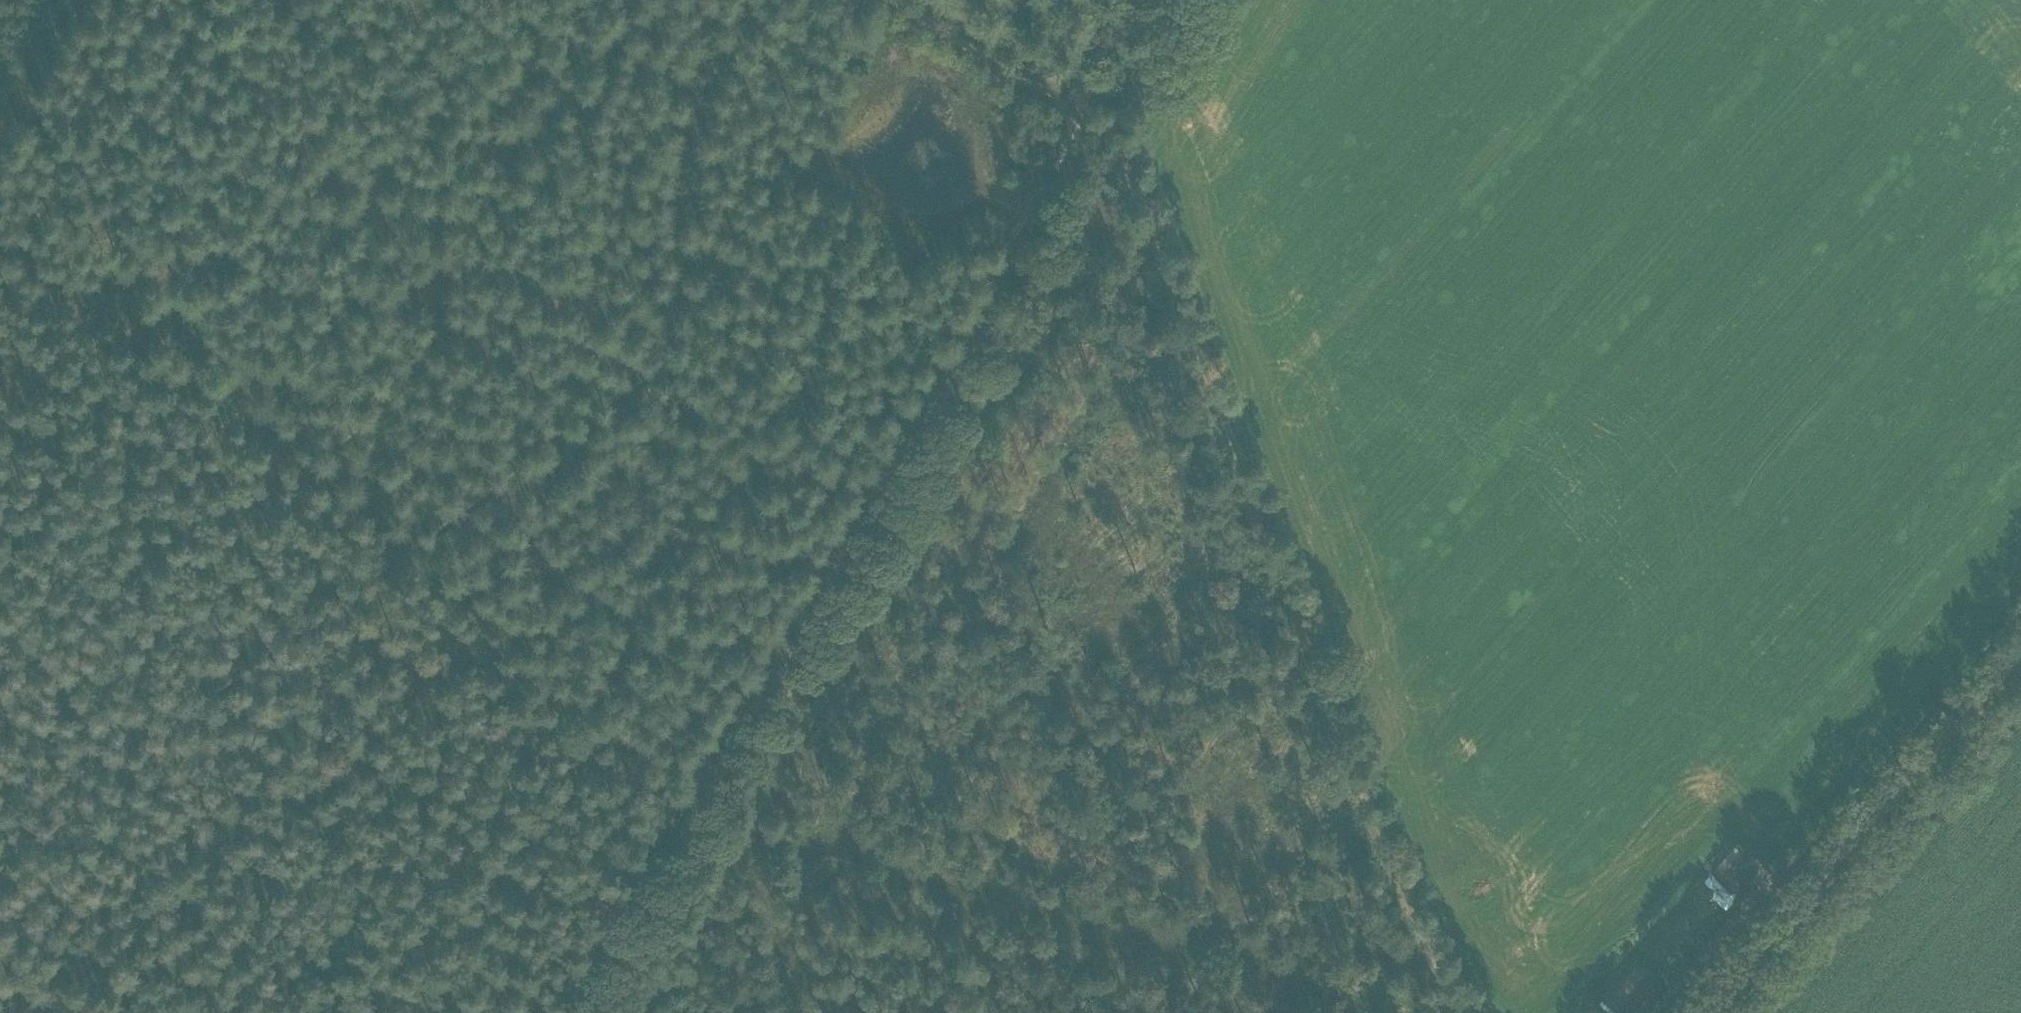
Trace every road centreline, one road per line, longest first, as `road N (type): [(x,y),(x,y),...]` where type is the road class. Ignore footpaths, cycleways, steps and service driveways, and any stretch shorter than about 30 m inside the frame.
road 1 (track): [(1474,1012),(1420,930),(1115,149),(1088,122),(899,0)]
road 2 (track): [(1088,122),(557,1012)]
road 3 (track): [(643,1012),(1136,191)]
road 4 (unclassified): [(1698,1012),(2020,650)]
road 5 (track): [(1106,135),(1185,0)]
road 6 (track): [(1061,104),(1122,0)]

